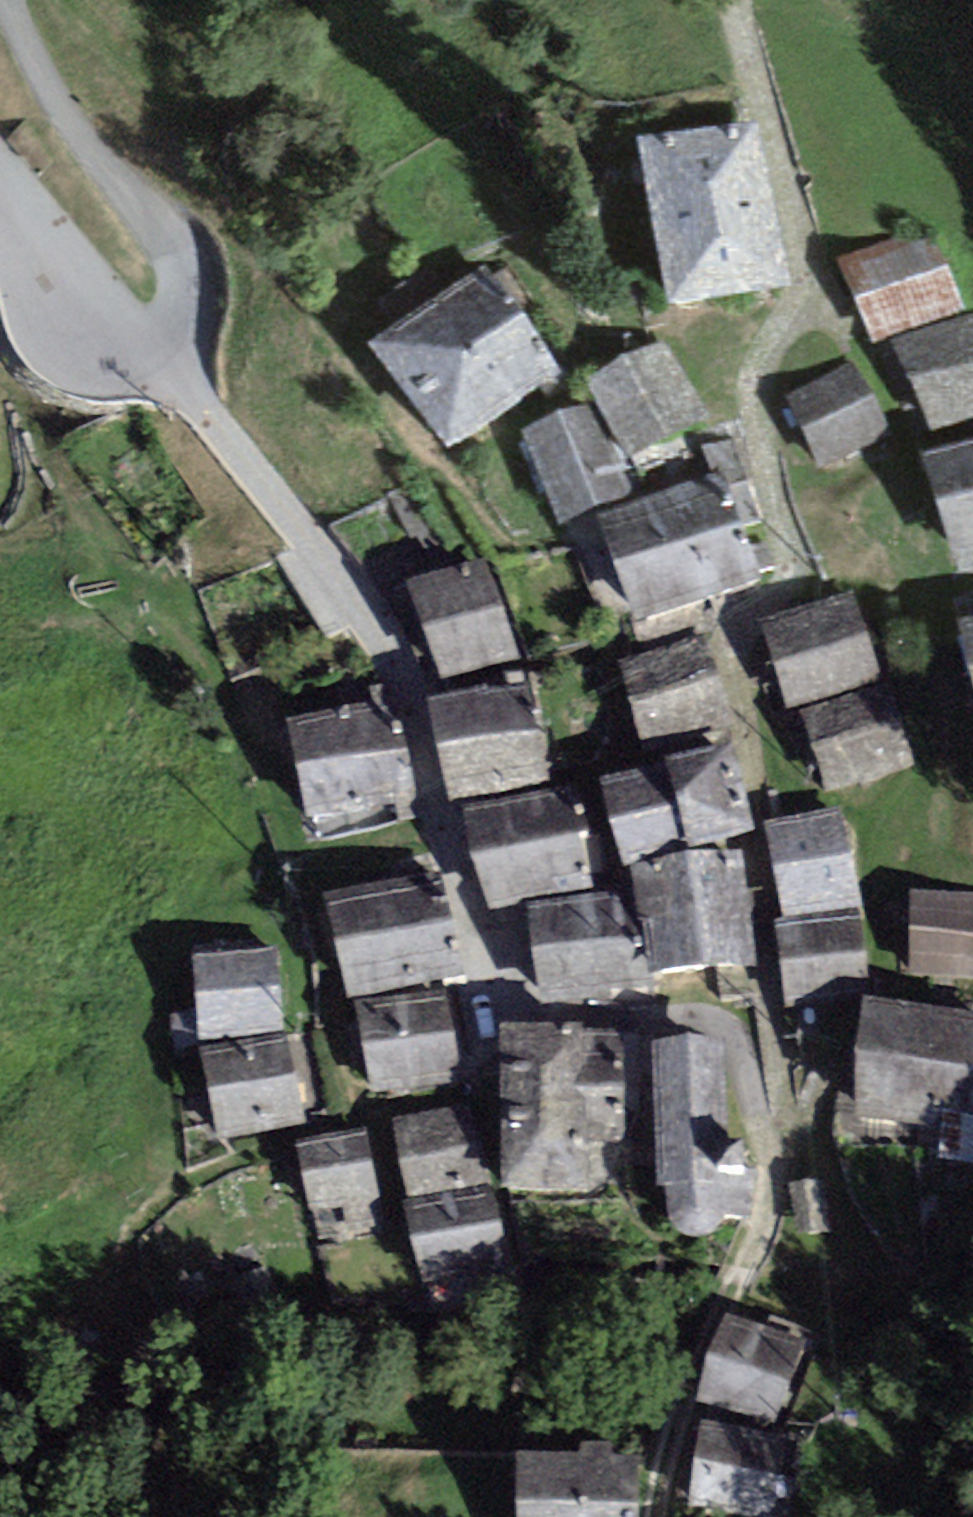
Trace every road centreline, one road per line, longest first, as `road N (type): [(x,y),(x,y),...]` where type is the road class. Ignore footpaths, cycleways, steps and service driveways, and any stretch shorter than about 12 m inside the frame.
road 1 (unclassified): [(157,355),(365,603),(408,698),(450,871),(501,1008),(727,1025),(765,1091)]
road 2 (track): [(652,1516),(699,1349),(733,1283),(766,1187),(765,1091)]
road 3 (residential): [(157,355),(188,310),(191,278),(179,250),(69,126),(4,0)]
road 4 (unclassified): [(0,192),(59,324),(84,354),(119,361),(157,355)]

